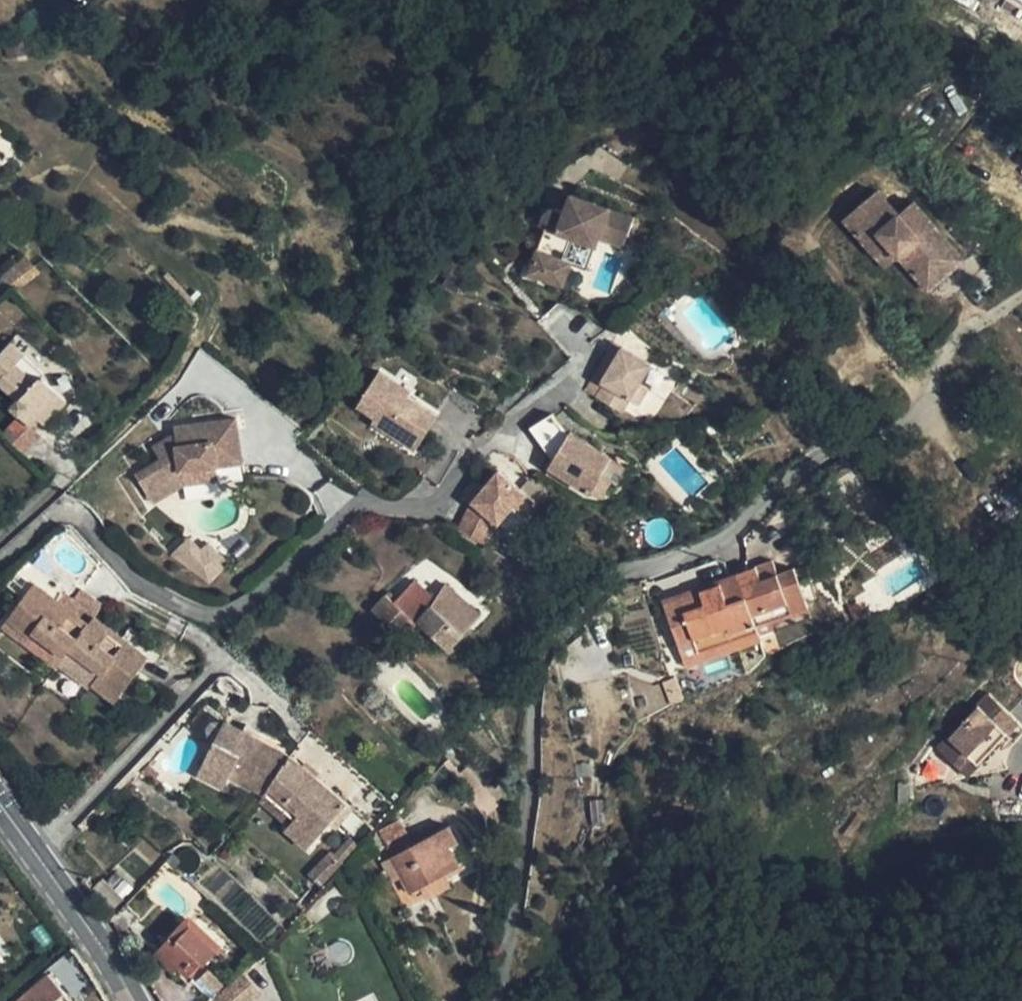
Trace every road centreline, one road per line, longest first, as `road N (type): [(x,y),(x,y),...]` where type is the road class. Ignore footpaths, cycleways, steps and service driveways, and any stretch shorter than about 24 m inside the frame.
road 1 (residential): [(839,454),(773,490),(699,553),(585,600),(550,646),(536,710),(514,950),(494,1000)]
road 2 (secondary): [(0,802),(137,1000)]

